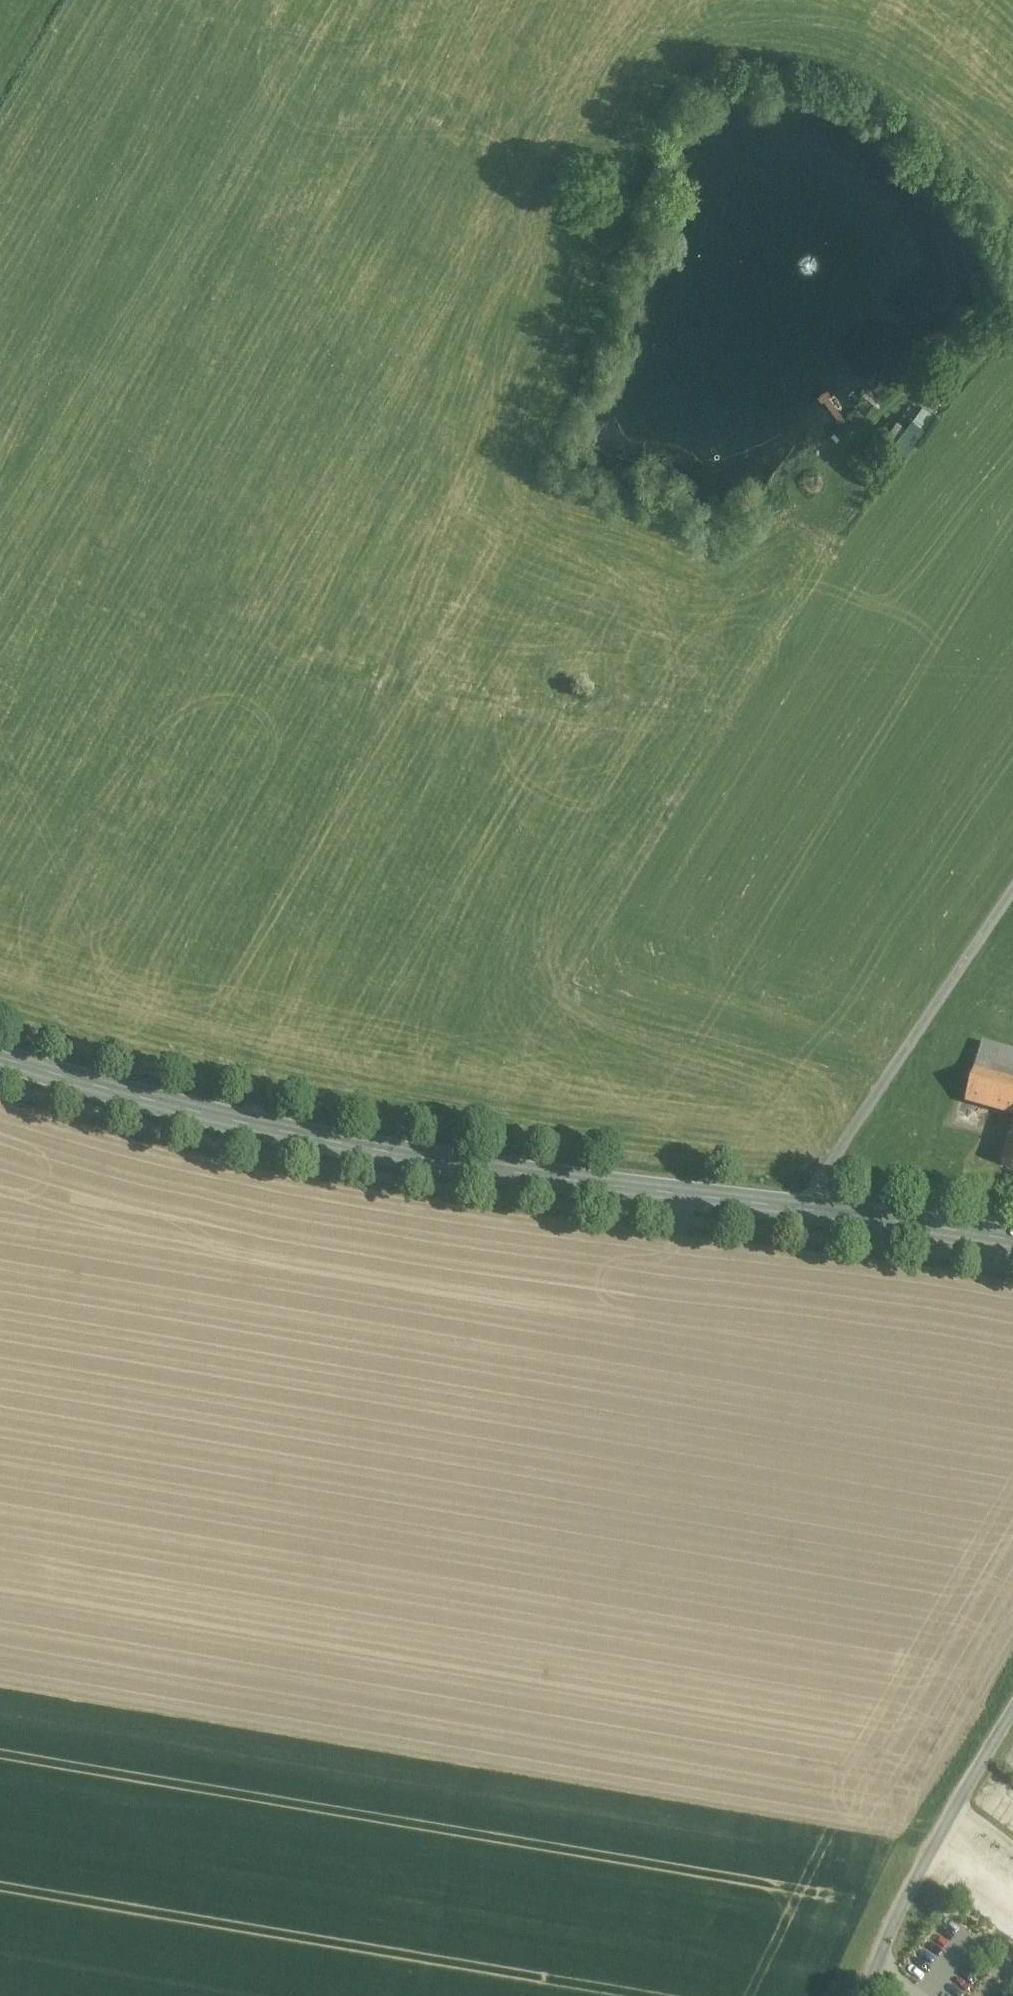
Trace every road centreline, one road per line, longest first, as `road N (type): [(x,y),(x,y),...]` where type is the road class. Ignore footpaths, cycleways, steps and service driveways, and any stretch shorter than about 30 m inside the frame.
road 1 (tertiary): [(0,1058),(287,1135),(541,1181),(1012,1245)]
road 2 (unclassified): [(1012,1718),(906,1906),(872,1995)]

